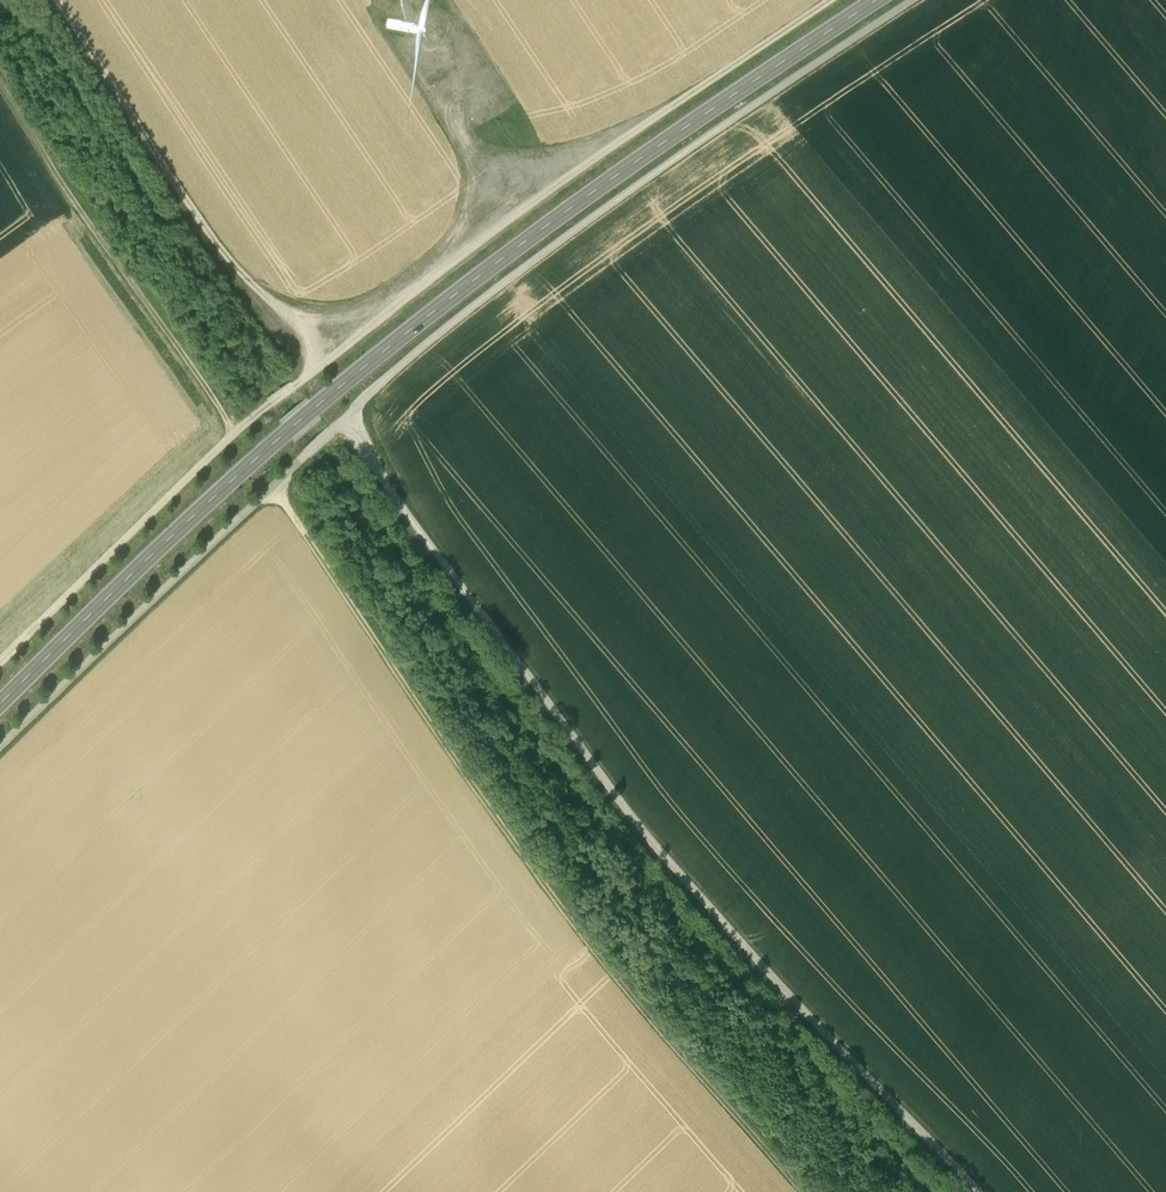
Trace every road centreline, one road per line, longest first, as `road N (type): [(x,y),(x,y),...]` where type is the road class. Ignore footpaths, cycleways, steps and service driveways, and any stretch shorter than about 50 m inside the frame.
road 1 (secondary): [(0,707),(181,530),(470,283),(879,0)]
road 2 (track): [(0,663),(237,432),(508,210),(832,0)]
road 3 (track): [(348,419),(388,489),(652,843),(977,1191)]
road 4 (track): [(274,490),(459,766),(612,971),(804,1191)]
road 5 (track): [(348,419),(593,215),(916,0)]
road 6 (track): [(52,0),(313,373)]
road 7 (track): [(0,87),(237,432)]
road 8 (track): [(0,748),(274,490)]

